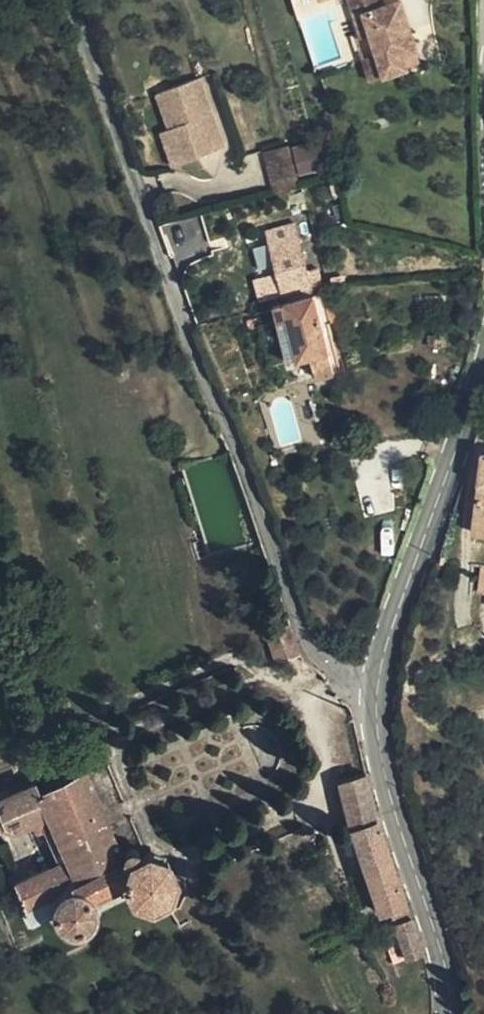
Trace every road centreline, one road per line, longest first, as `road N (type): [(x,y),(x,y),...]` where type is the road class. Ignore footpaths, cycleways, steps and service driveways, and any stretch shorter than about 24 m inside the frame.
road 1 (residential): [(373,702),(308,648),(73,0)]
road 2 (secondary): [(373,702),(380,657),(483,367)]
road 3 (secondary): [(456,1013),(377,751),(373,702)]

